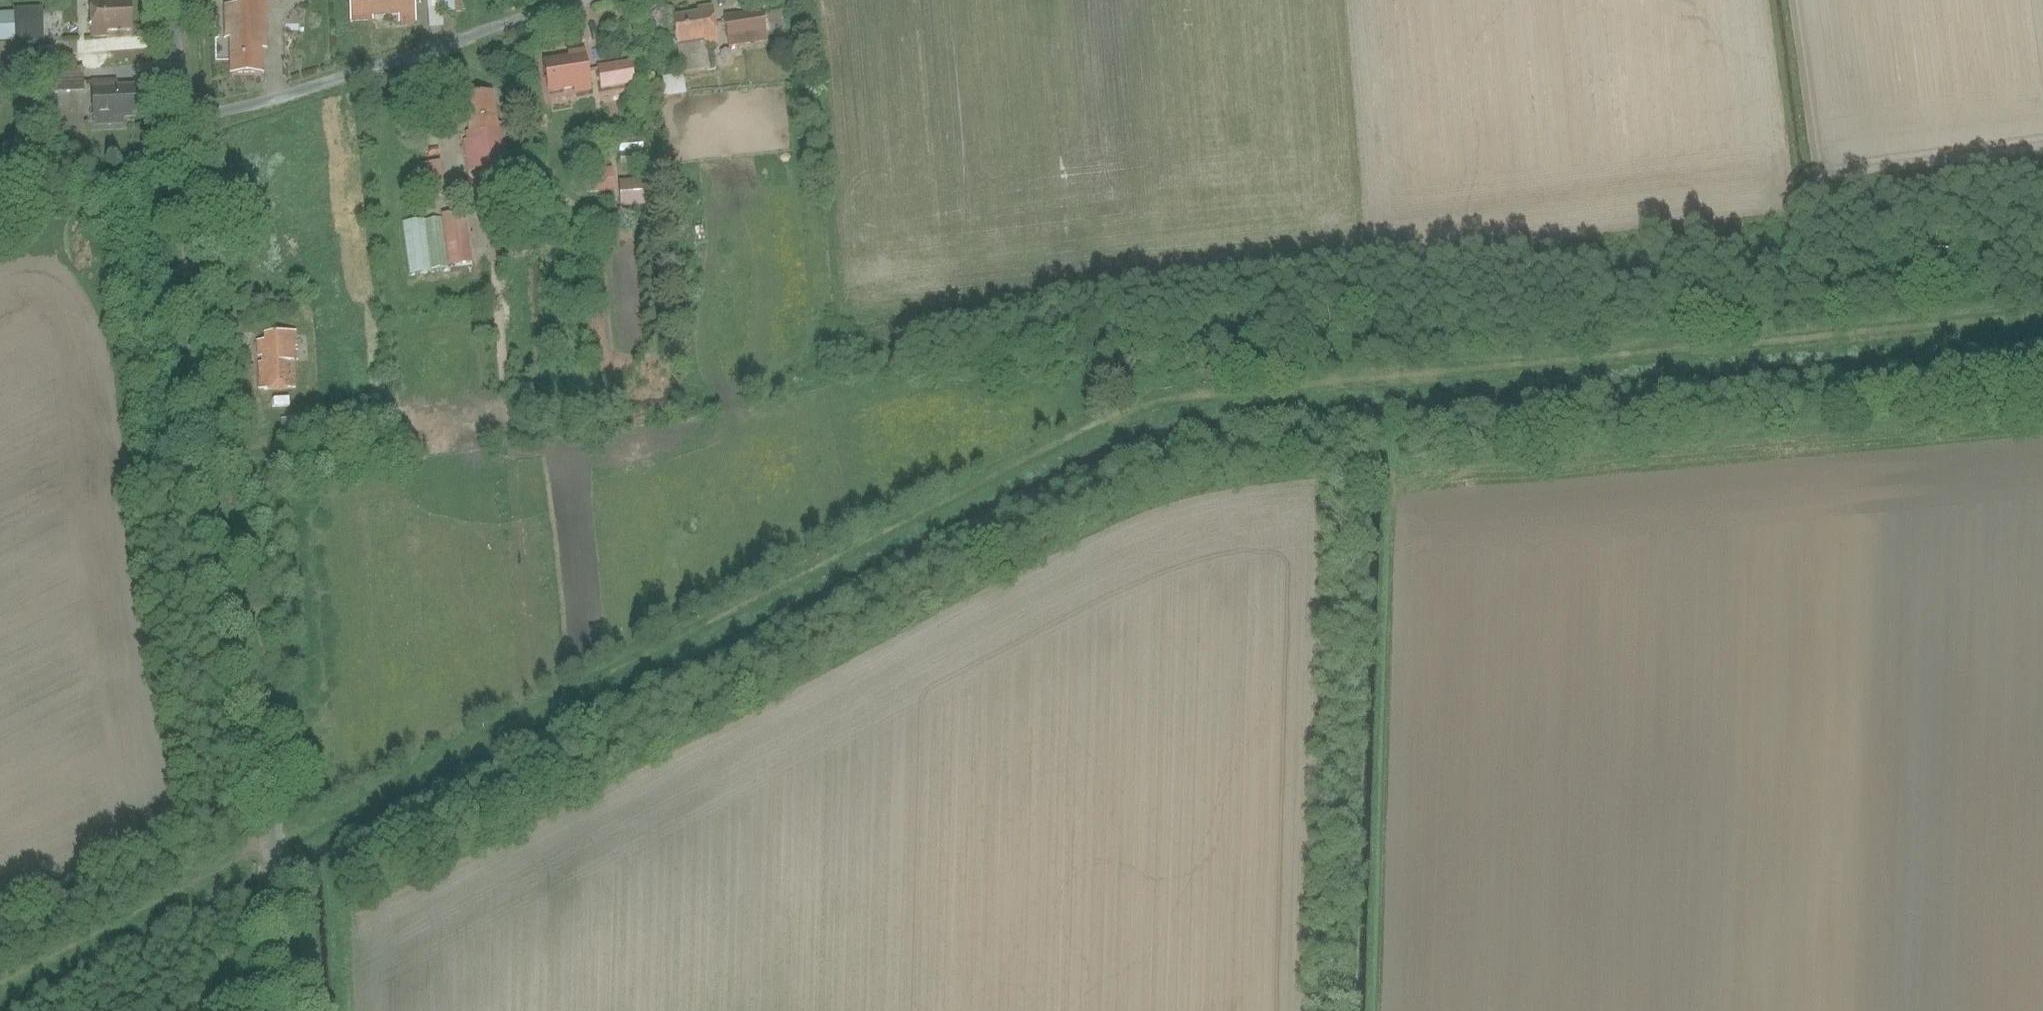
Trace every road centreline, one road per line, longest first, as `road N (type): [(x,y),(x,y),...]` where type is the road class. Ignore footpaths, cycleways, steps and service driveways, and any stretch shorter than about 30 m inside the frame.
road 1 (track): [(2042,307),(1175,390),(1077,425),(0,980)]
road 2 (unclassified): [(186,122),(194,333),(222,561),(275,843),(281,1010)]
road 3 (unclassified): [(186,122),(570,0)]
road 4 (track): [(187,150),(87,198),(30,258)]
road 5 (unclassified): [(182,0),(186,122)]

